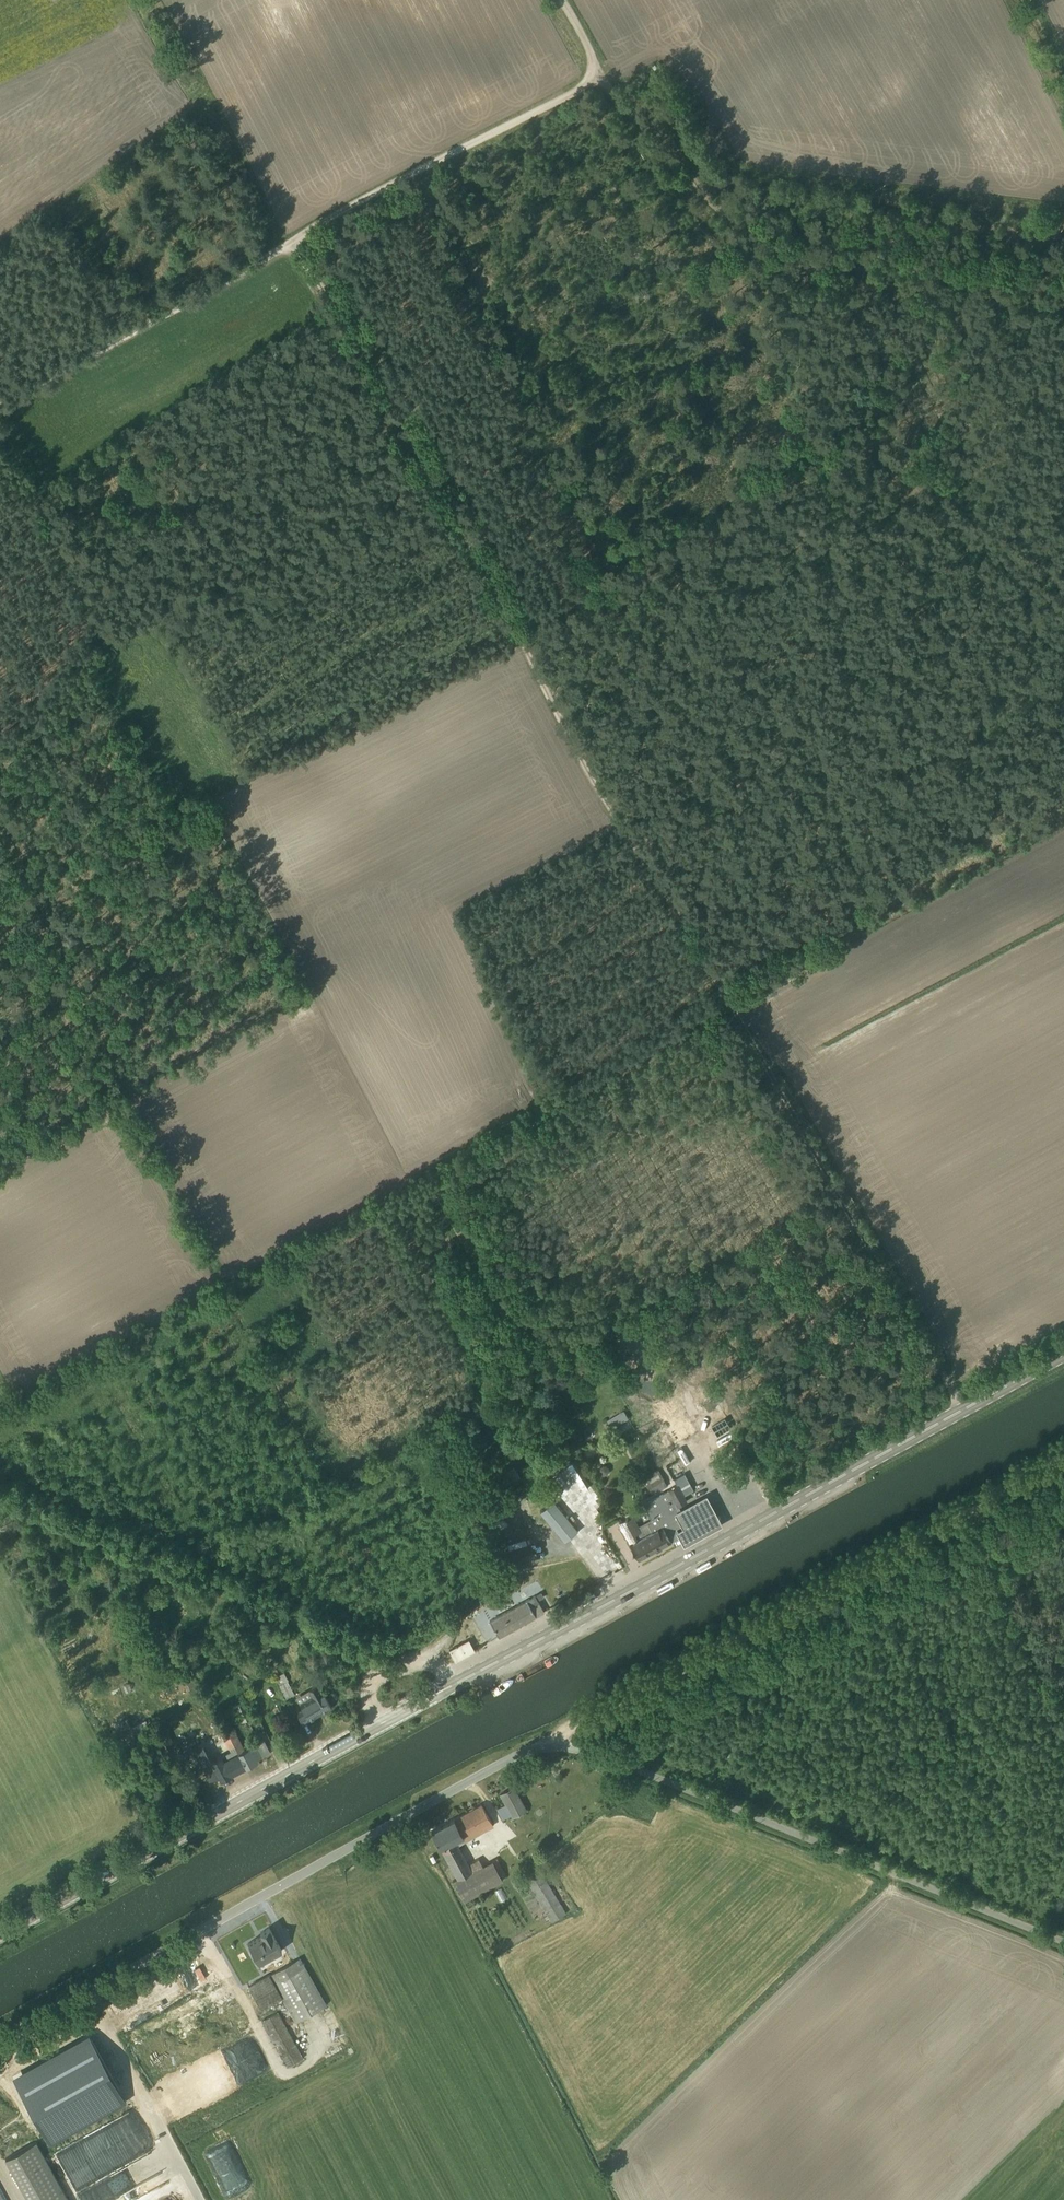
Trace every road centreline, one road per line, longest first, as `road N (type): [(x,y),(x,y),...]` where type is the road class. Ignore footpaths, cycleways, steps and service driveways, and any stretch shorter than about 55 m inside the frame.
road 1 (track): [(962,1409),(284,245)]
road 2 (secondary): [(0,1932),(1063,1353)]
road 3 (unclassified): [(0,2040),(514,1756),(554,1747),(590,1754),(1063,1942)]
road 4 (track): [(0,1400),(725,1000)]
road 5 (track): [(562,0),(594,57),(595,75),(581,86),(0,398)]
road 6 (track): [(533,1751),(1063,1457)]
road 7 (track): [(595,75),(675,149),(714,206),(758,240),(1063,288)]
road 8 (track): [(435,1652),(473,1598),(470,1551),(444,1504),(483,1404),(464,1356),(458,1256),(415,1170)]
road 9 (track): [(0,431),(103,640)]

